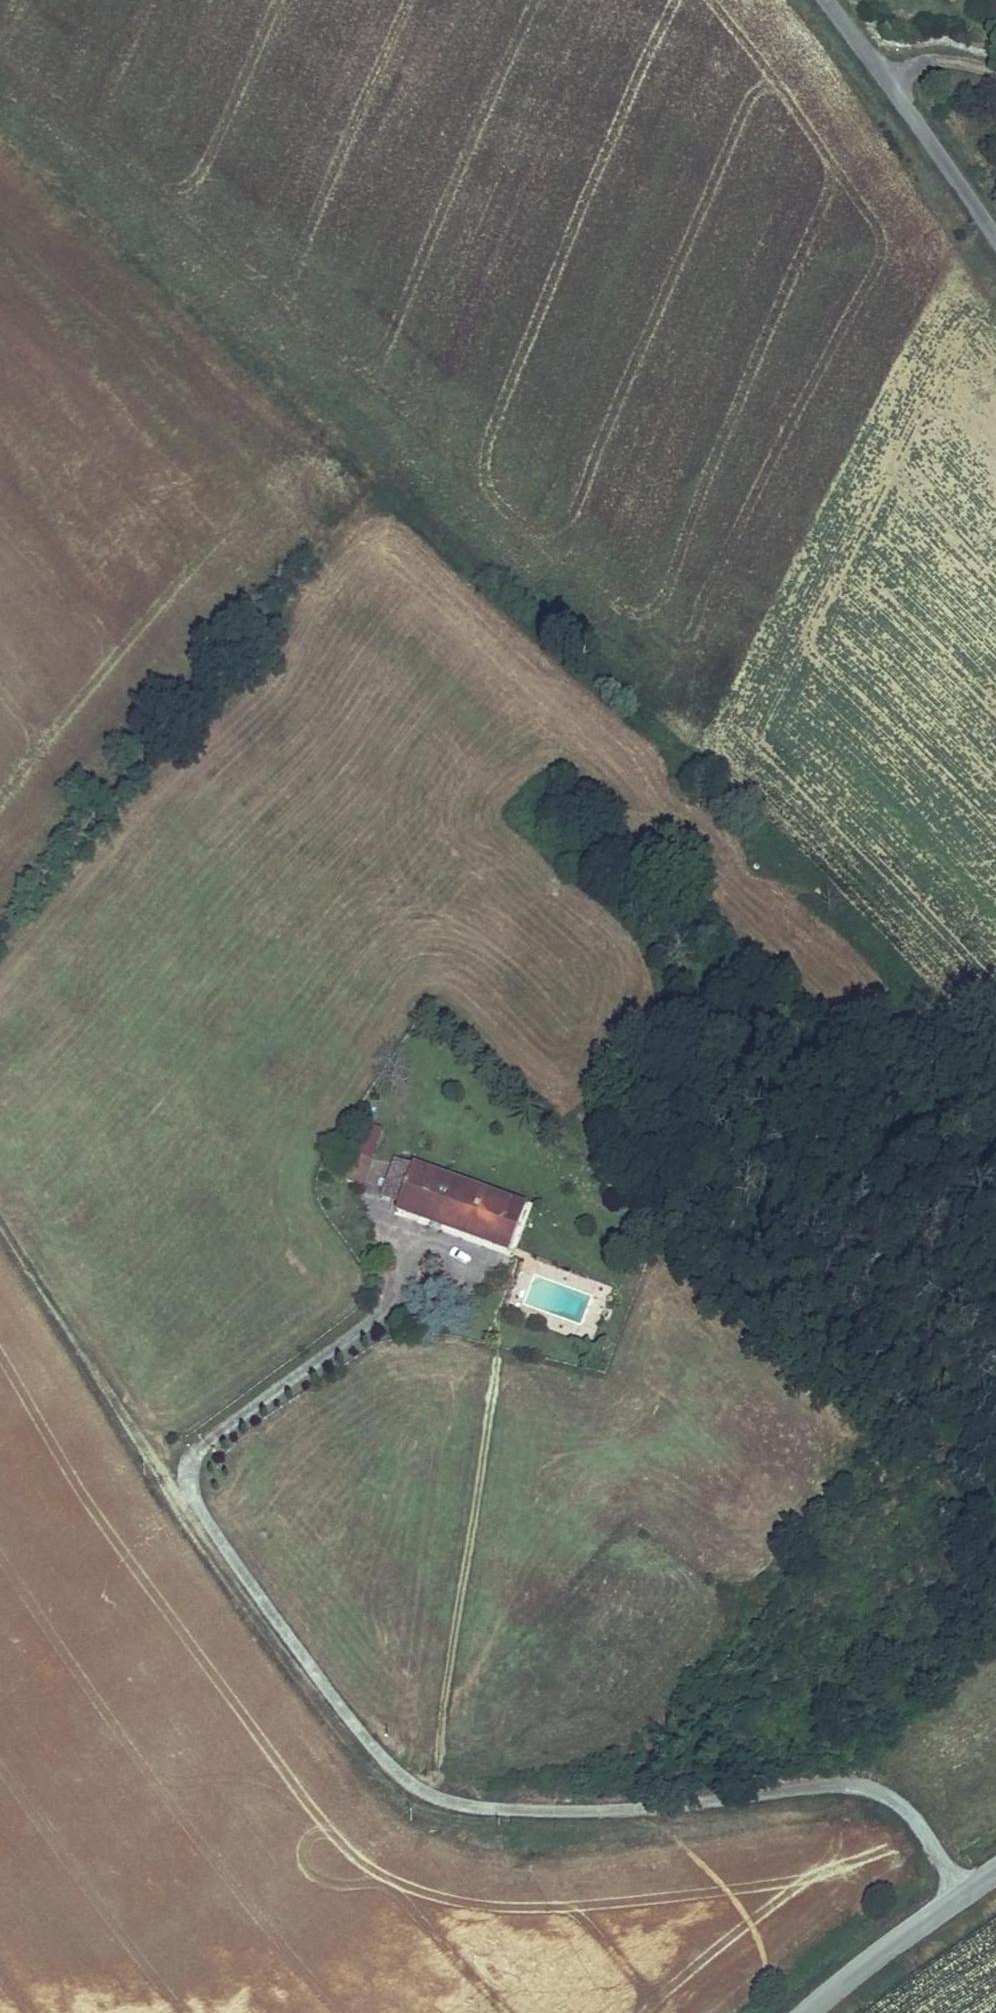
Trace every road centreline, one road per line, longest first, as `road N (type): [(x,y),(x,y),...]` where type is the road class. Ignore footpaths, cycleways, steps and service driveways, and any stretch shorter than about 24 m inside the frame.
road 1 (track): [(206,1509),(163,1466),(0,1219)]
road 2 (unclassified): [(848,0),(941,113),(995,200)]
road 3 (tertiary): [(806,2012),(995,1870)]

